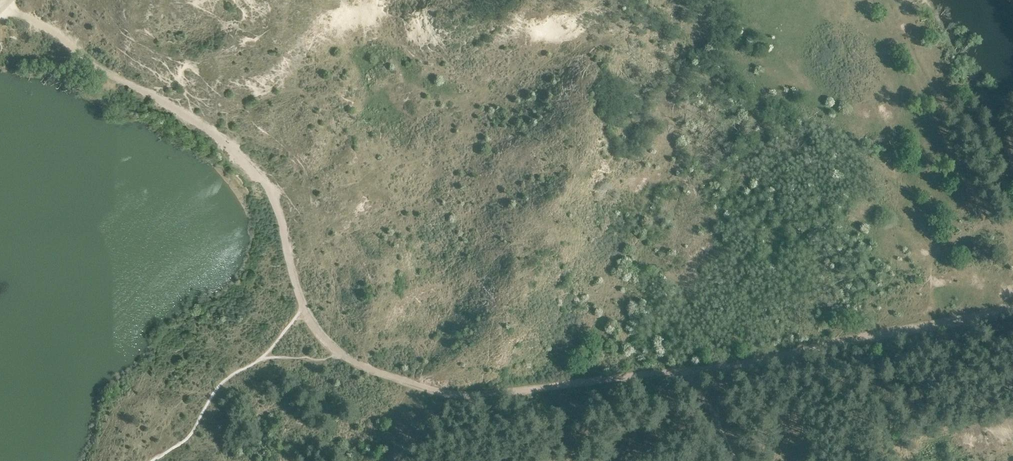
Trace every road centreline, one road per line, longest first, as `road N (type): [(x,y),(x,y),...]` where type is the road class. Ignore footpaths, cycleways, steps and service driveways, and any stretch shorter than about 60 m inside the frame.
road 1 (track): [(303,305),(340,357),(424,388),(474,395),(749,360),(1012,303)]
road 2 (track): [(303,305),(268,184),(243,151),(98,67),(33,18)]

